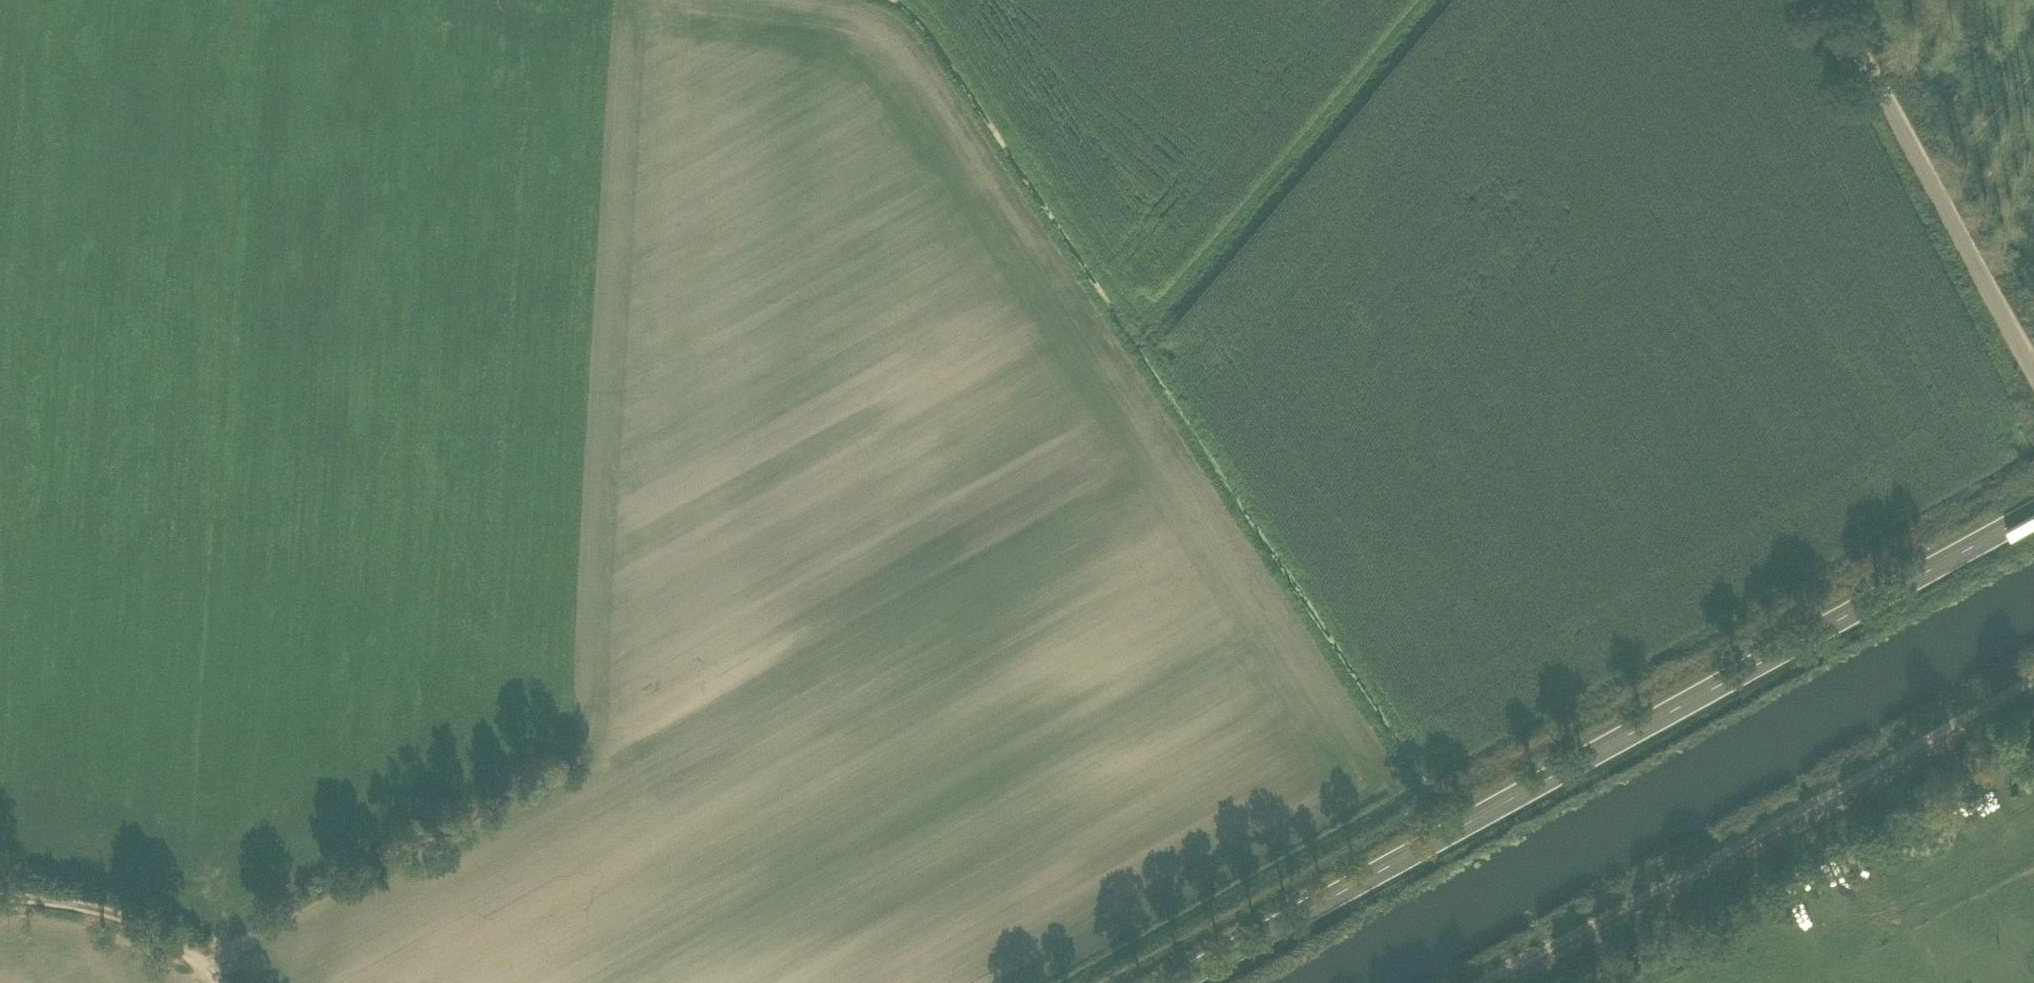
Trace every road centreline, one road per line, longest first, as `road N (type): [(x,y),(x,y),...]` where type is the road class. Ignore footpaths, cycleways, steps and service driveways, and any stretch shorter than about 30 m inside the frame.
road 1 (primary): [(1178,982),(2033,515)]
road 2 (track): [(2033,679),(1480,982)]
road 3 (unclassified): [(2033,381),(1828,0)]
road 4 (track): [(0,900),(84,896),(226,962),(238,982)]

